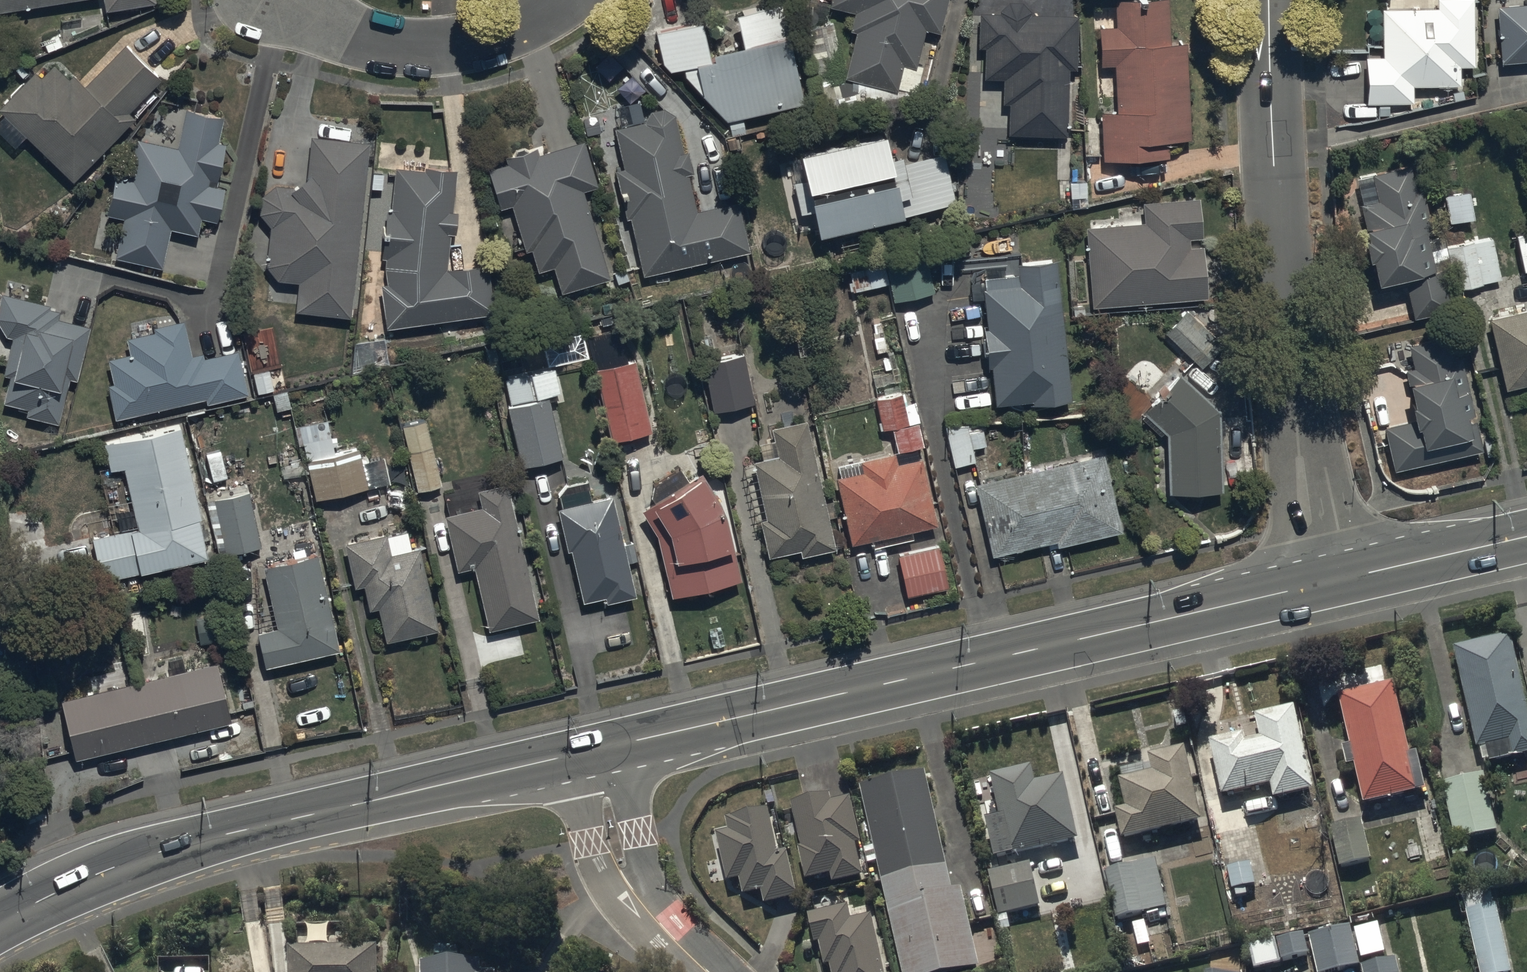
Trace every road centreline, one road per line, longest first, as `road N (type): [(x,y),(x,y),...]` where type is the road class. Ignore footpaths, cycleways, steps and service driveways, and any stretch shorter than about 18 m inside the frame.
road 1 (secondary): [(1319,585),(621,745)]
road 2 (secondary): [(571,756),(203,842),(81,883),(0,923)]
road 3 (residential): [(1319,585),(1290,370),(1268,0)]
road 4 (residential): [(565,0),(495,37),(443,46),(355,35),(293,0)]
road 5 (secondary): [(1526,537),(1319,585)]
road 6 (residential): [(654,916),(606,884),(571,756)]
road 7 (residential): [(621,745),(654,916)]

